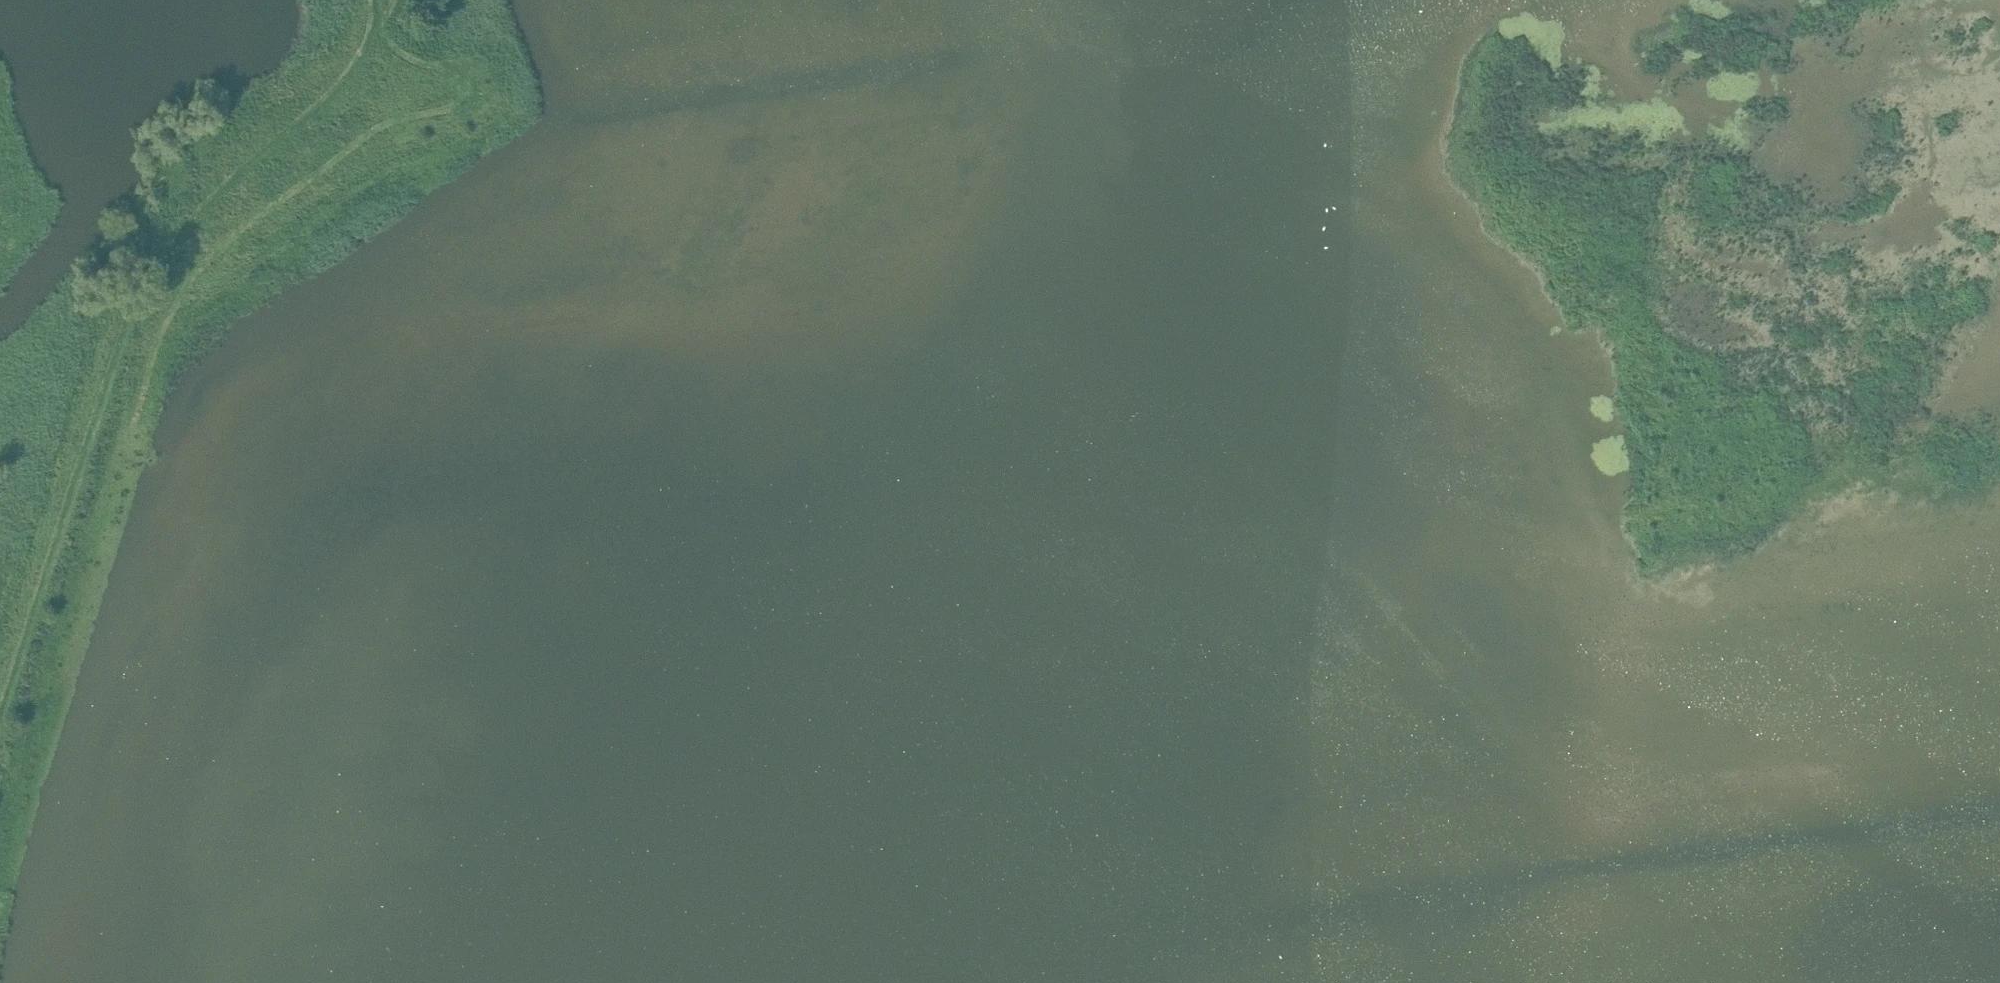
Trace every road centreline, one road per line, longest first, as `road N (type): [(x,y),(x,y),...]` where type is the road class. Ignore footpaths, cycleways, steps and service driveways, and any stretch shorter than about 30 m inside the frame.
road 1 (track): [(372,0),(351,76),(223,187),(171,248),(106,384),(0,713)]

